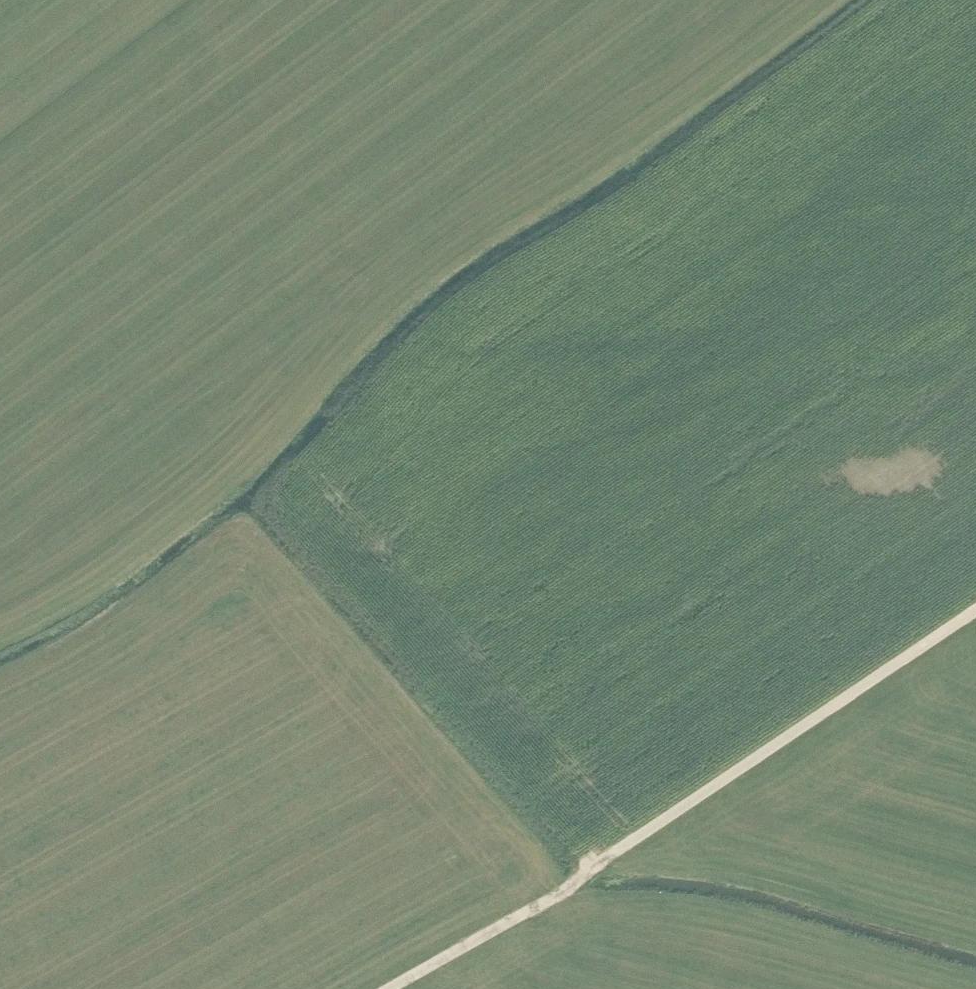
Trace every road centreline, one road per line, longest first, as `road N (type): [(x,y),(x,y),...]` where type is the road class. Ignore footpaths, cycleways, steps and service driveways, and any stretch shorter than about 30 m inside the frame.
road 1 (track): [(390,988),(580,882),(607,855),(975,609)]

